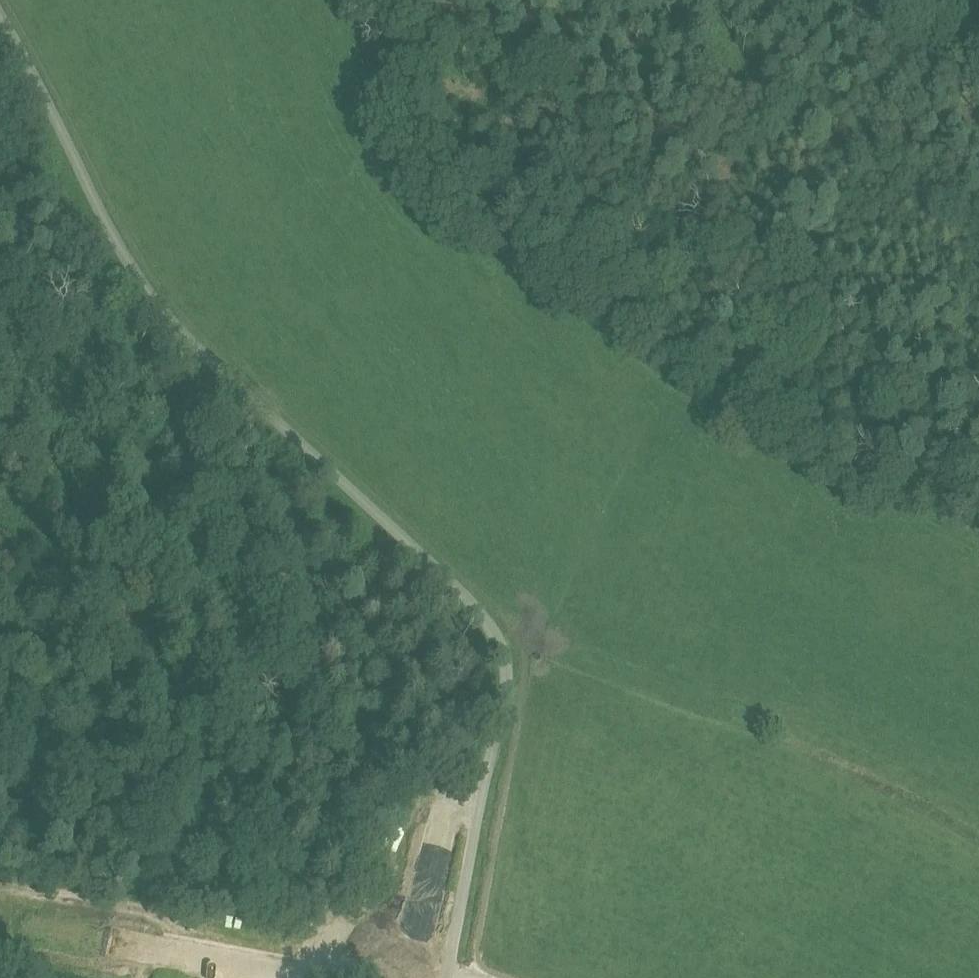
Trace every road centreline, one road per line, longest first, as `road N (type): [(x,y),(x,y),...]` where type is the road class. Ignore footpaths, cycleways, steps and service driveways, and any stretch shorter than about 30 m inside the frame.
road 1 (unclassified): [(0,17),(155,298),(207,357),(484,618),(503,681),(497,737)]
road 2 (track): [(0,885),(331,952),(365,977)]
road 3 (track): [(829,0),(978,55)]

